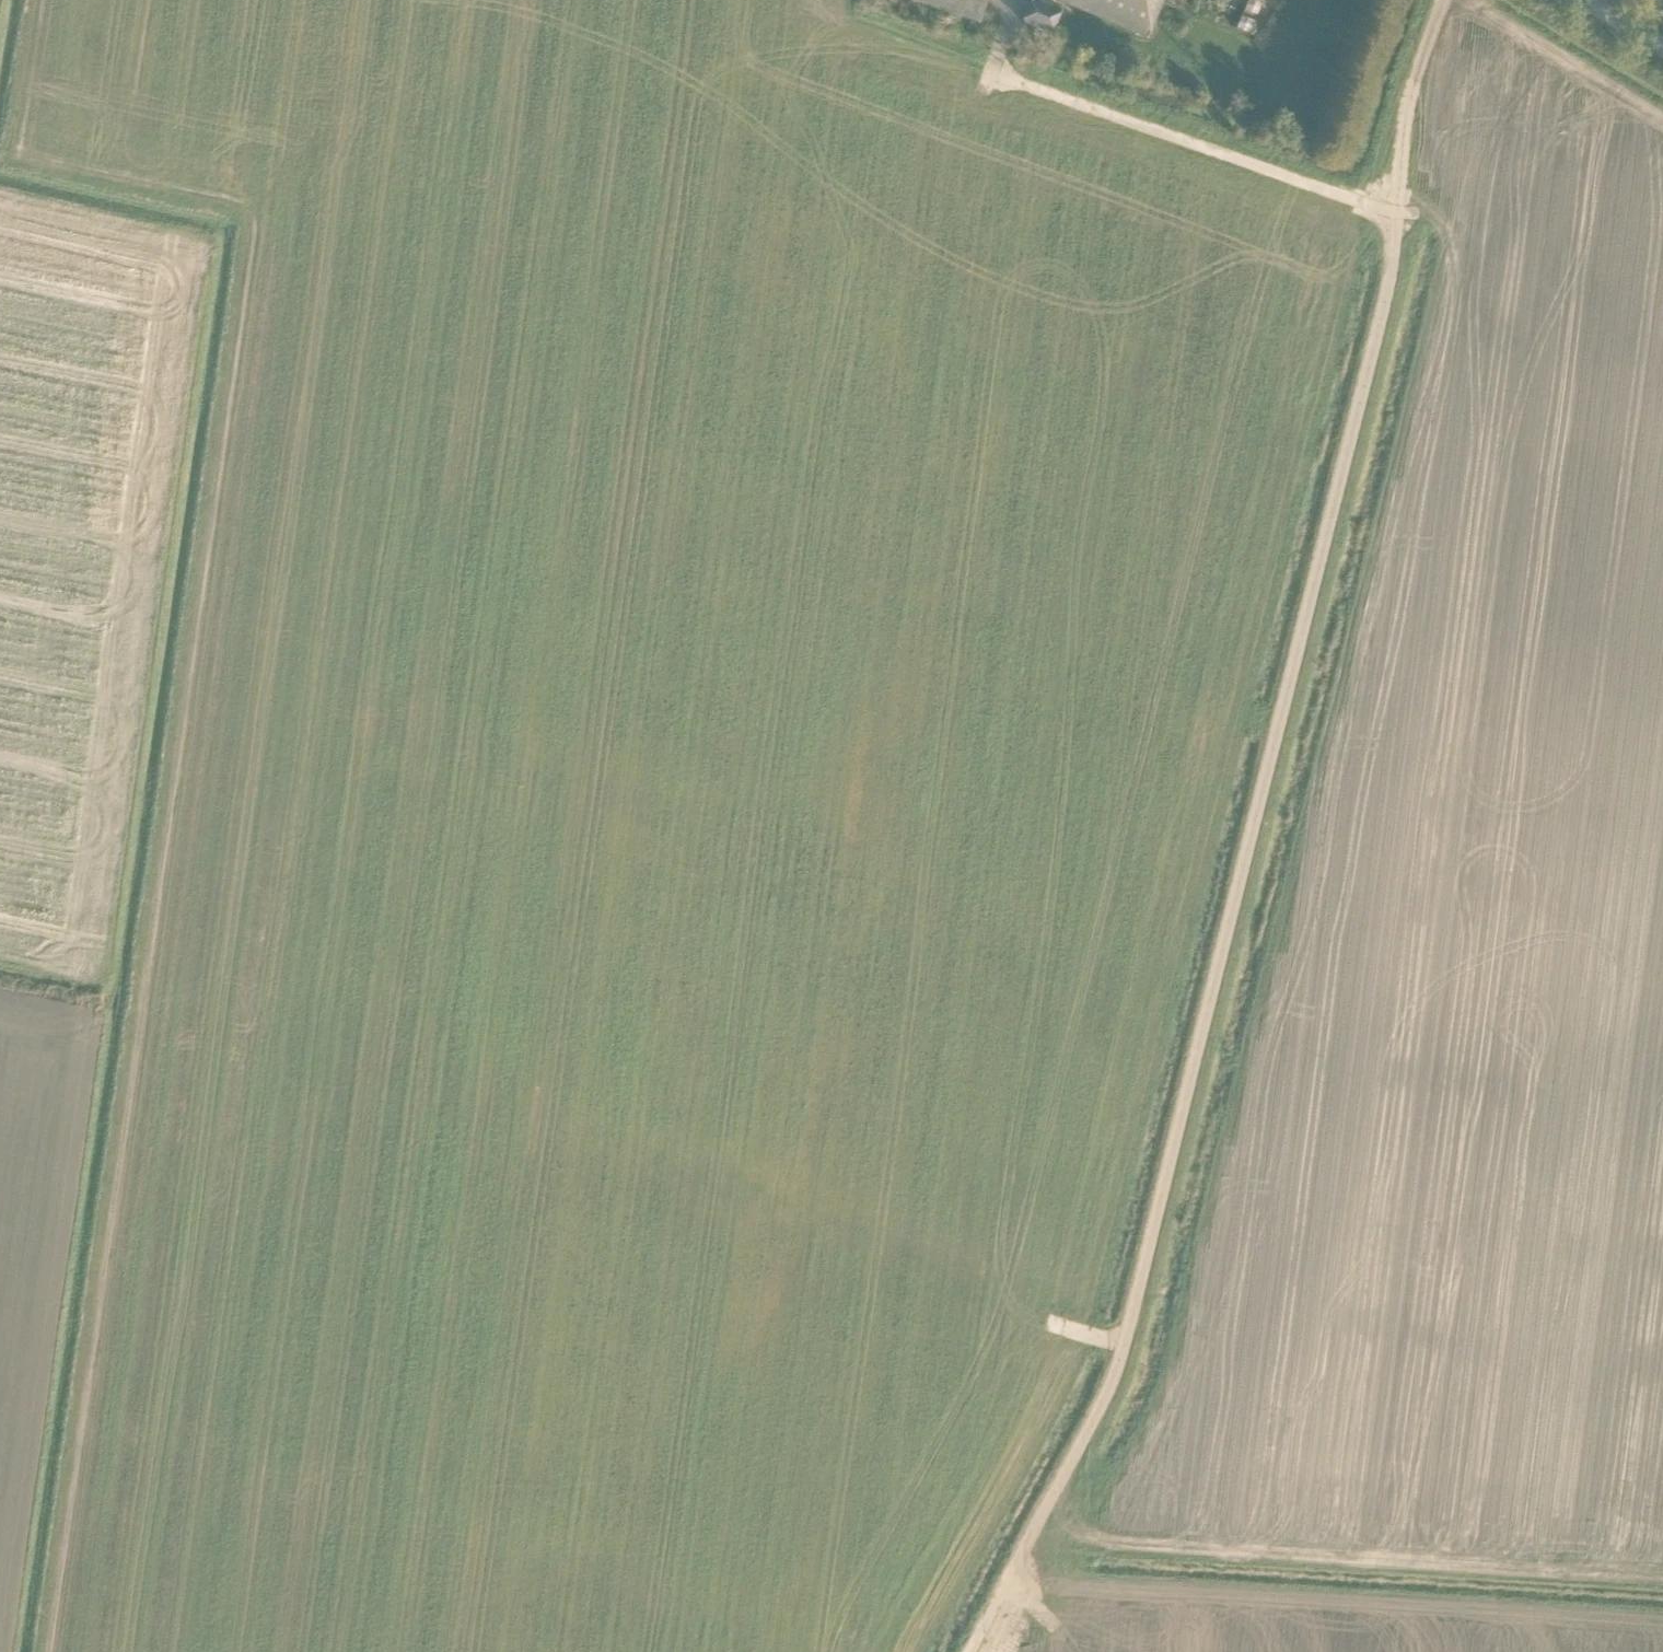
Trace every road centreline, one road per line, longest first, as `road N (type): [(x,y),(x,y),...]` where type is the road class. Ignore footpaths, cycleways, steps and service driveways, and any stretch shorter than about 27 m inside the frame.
road 1 (track): [(1444,0),(1404,131),(1381,318),(1121,1356),(1110,1391),(969,1651)]

